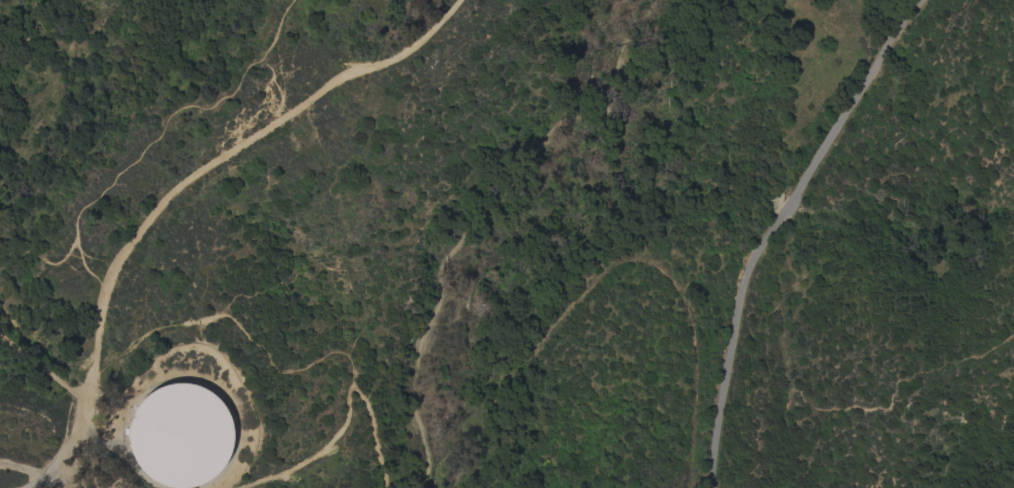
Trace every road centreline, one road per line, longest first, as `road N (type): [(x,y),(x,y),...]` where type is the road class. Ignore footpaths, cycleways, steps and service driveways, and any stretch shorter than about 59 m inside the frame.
road 1 (track): [(88,382),(109,290),(175,195),(346,78),(402,57),(440,27),(457,0)]
road 2 (track): [(714,487),(745,266),(925,0)]
road 3 (track): [(459,475),(517,375),(606,273),(641,261),(667,273),(696,340),(697,437),(688,487)]
road 4 (track): [(393,487),(356,393),(321,454),(243,487)]

